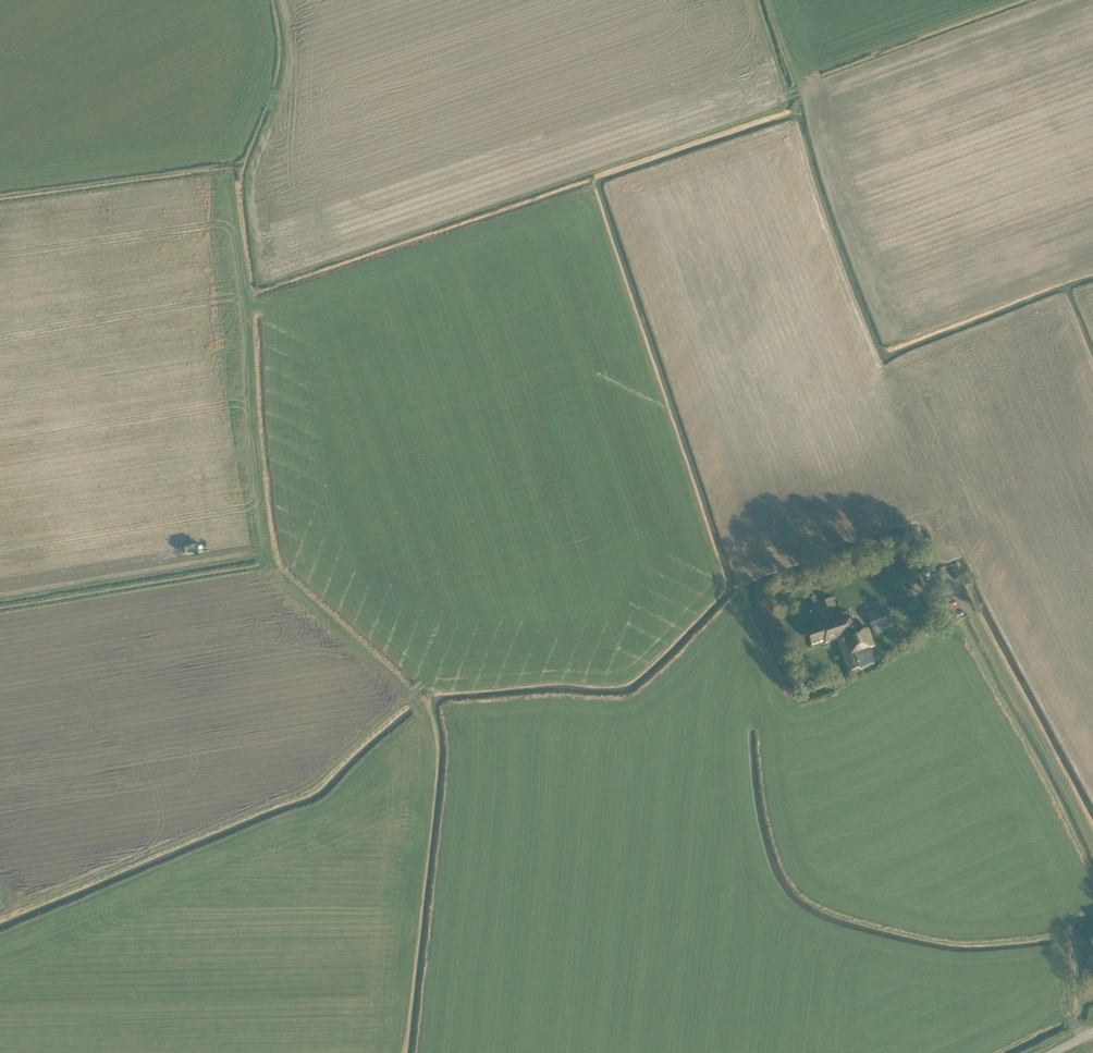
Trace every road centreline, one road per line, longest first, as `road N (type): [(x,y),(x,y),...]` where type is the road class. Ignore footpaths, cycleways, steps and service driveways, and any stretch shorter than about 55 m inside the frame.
road 1 (unclassified): [(1092,842),(964,602)]

